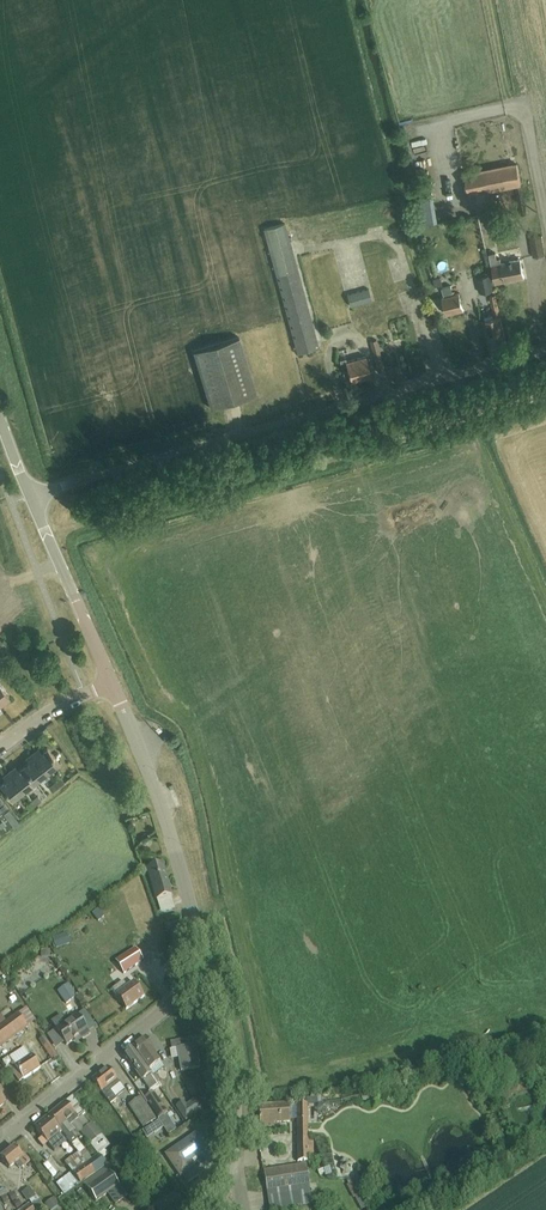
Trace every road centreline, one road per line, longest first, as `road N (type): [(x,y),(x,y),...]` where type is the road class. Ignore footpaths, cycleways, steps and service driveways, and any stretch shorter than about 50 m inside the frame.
road 1 (unclassified): [(30,496),(545,344)]
road 2 (tertiary): [(212,973),(164,808),(111,680)]
road 3 (residential): [(0,1134),(212,973)]
road 4 (tertiary): [(220,1209),(240,1115),(212,973)]
road 5 (tertiary): [(111,680),(30,496)]
road 6 (residential): [(0,753),(49,713),(111,680)]

